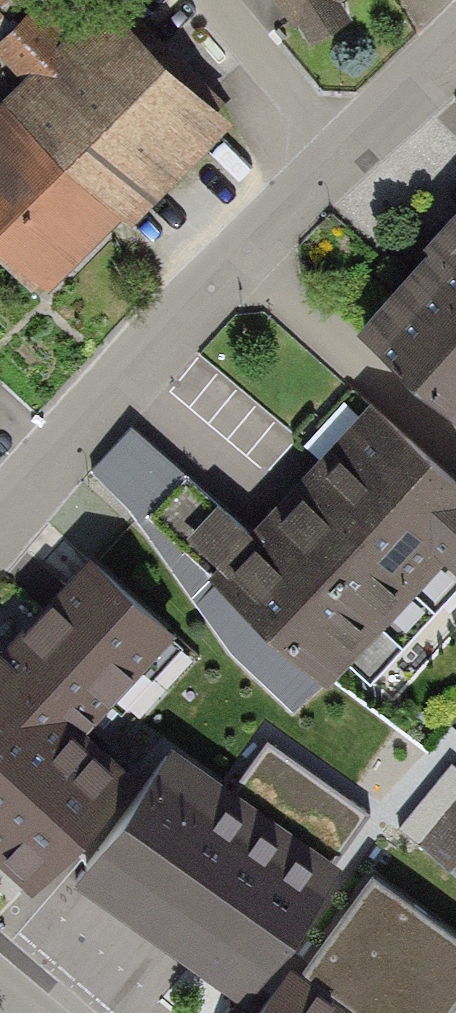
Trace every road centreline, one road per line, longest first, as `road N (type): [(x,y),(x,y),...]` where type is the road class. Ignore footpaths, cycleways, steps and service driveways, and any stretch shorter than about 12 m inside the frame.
road 1 (residential): [(340,156),(232,255),(0,524)]
road 2 (residential): [(211,0),(340,156)]
road 3 (residential): [(455,38),(340,156)]

